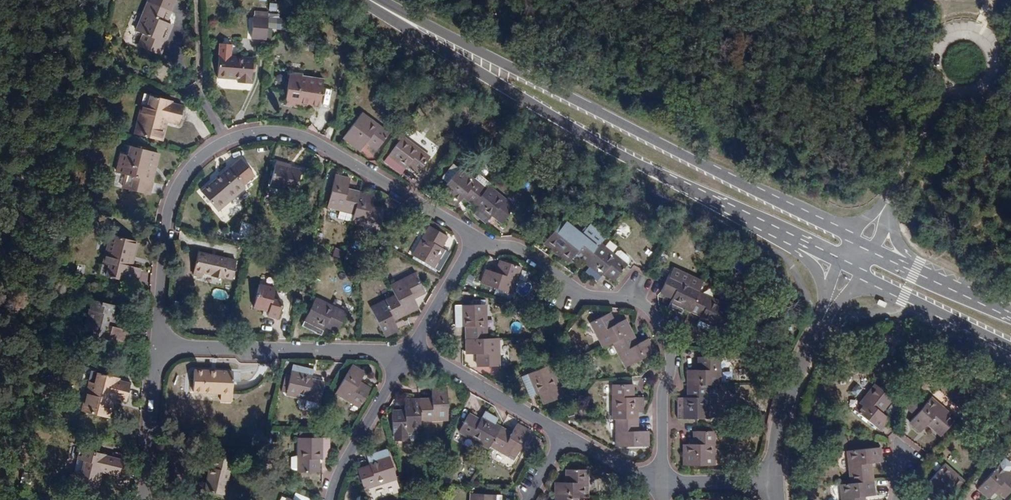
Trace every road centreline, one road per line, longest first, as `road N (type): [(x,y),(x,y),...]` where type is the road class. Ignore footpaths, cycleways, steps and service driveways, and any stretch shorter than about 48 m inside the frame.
road 1 (secondary): [(371,0),(600,143),(841,264)]
road 2 (secondary): [(855,239),(372,0)]
road 3 (residential): [(476,238),(318,143),(291,132),(238,136),(199,156),(176,188),(156,348)]
road 4 (residential): [(663,484),(662,394),(671,359),(660,324),(637,301),(593,296),(516,247),(476,238)]
road 5 (residential): [(156,348),(411,350)]
road 6 (residential): [(825,317),(785,403),(771,483)]
road 7 (residential): [(411,350),(565,434)]
road 8 (residential): [(330,499),(411,350)]
road 9 (secondary): [(859,272),(1010,346)]
road 10 (secondary): [(1010,313),(872,247)]
road 11 (residential): [(156,348),(144,499)]
road 12 (residential): [(411,350),(476,238)]

